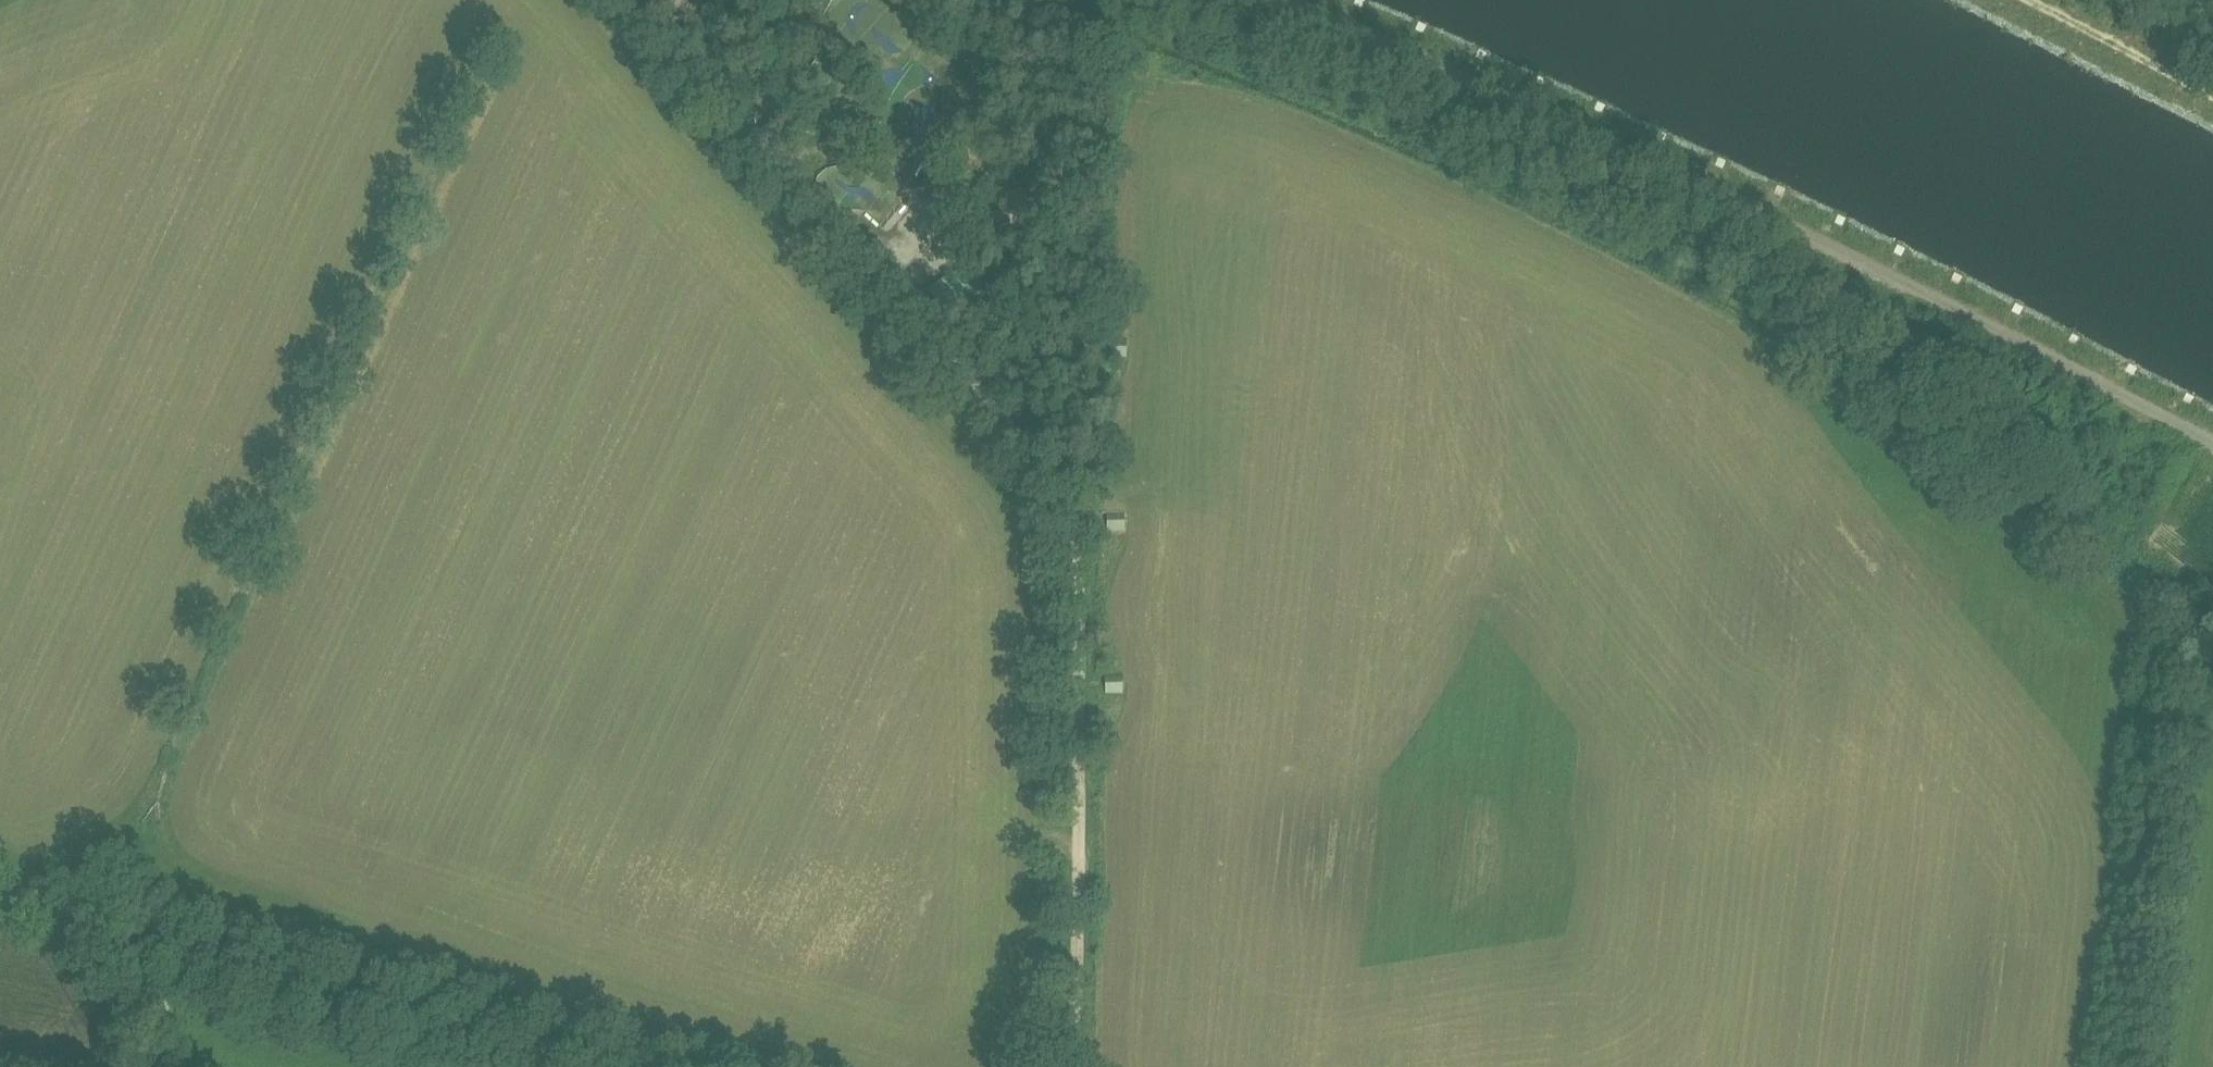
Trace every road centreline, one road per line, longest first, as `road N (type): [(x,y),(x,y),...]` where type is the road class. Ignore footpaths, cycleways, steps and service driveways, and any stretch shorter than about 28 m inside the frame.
road 1 (unclassified): [(0,897),(620,1066)]
road 2 (track): [(1072,1066),(1083,529),(1077,503)]
road 3 (track): [(2212,445),(1726,185)]
road 4 (track): [(1726,185),(1316,0)]
road 5 (track): [(1077,503),(879,249),(931,205)]
road 6 (track): [(2212,115),(1985,0)]

